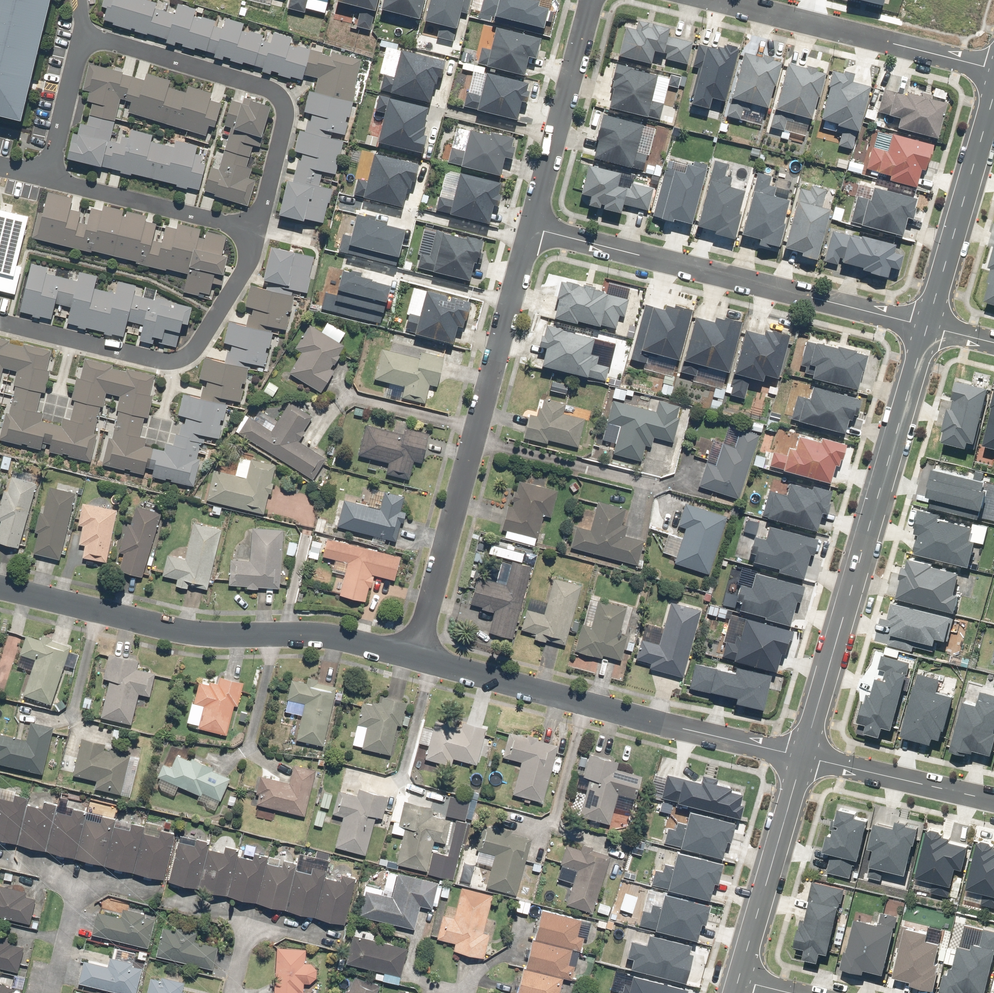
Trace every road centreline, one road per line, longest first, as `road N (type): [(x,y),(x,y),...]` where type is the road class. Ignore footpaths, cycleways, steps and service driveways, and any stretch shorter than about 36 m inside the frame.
road 1 (residential): [(802,757),(926,325)]
road 2 (residential): [(530,227),(416,653)]
road 3 (residential): [(0,587),(187,632),(328,634),(416,653)]
road 4 (residential): [(530,227),(926,325)]
road 5 (residential): [(416,653),(802,757)]
road 6 (residential): [(258,231),(288,116),(278,92),(85,35)]
road 7 (residential): [(0,321),(184,358),(249,264),(258,231)]
road 8 (residential): [(926,325),(993,94)]
road 9 (residential): [(590,0),(530,227)]
road 10 (residential): [(738,981),(802,757)]
road 11 (residential): [(50,177),(258,231)]
road 12 (residential): [(802,757),(993,799)]
road 13 (residential): [(993,70),(811,25)]
road 14 (residential): [(85,35),(50,177)]

